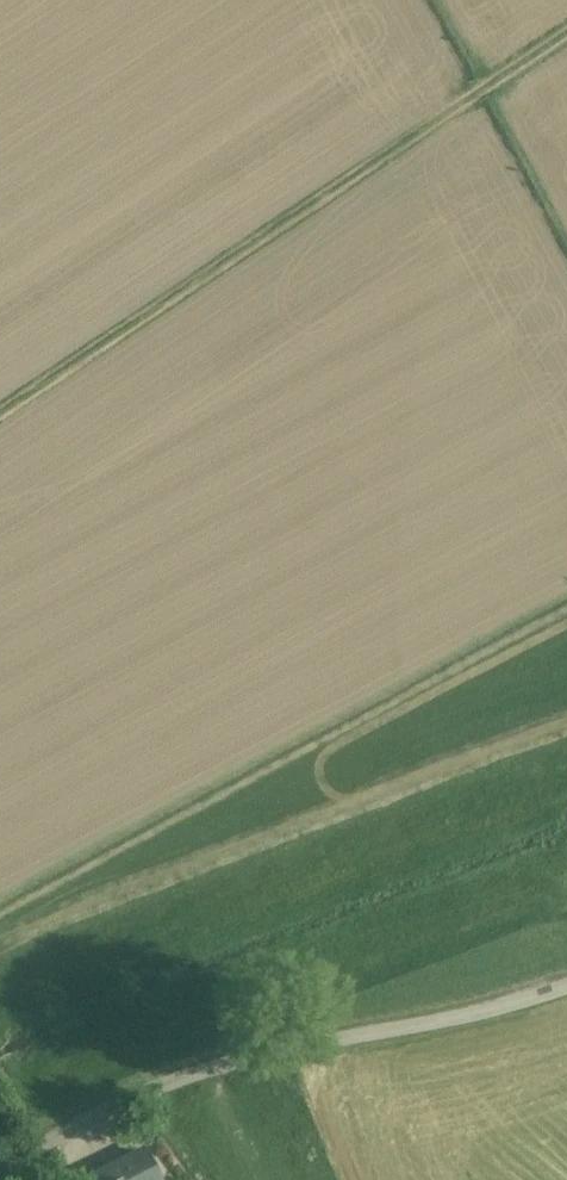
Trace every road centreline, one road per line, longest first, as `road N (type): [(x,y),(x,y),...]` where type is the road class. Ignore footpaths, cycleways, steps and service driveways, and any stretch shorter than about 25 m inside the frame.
road 1 (unclassified): [(17,1179),(136,1099),(256,1055),(510,1007),(566,988)]

